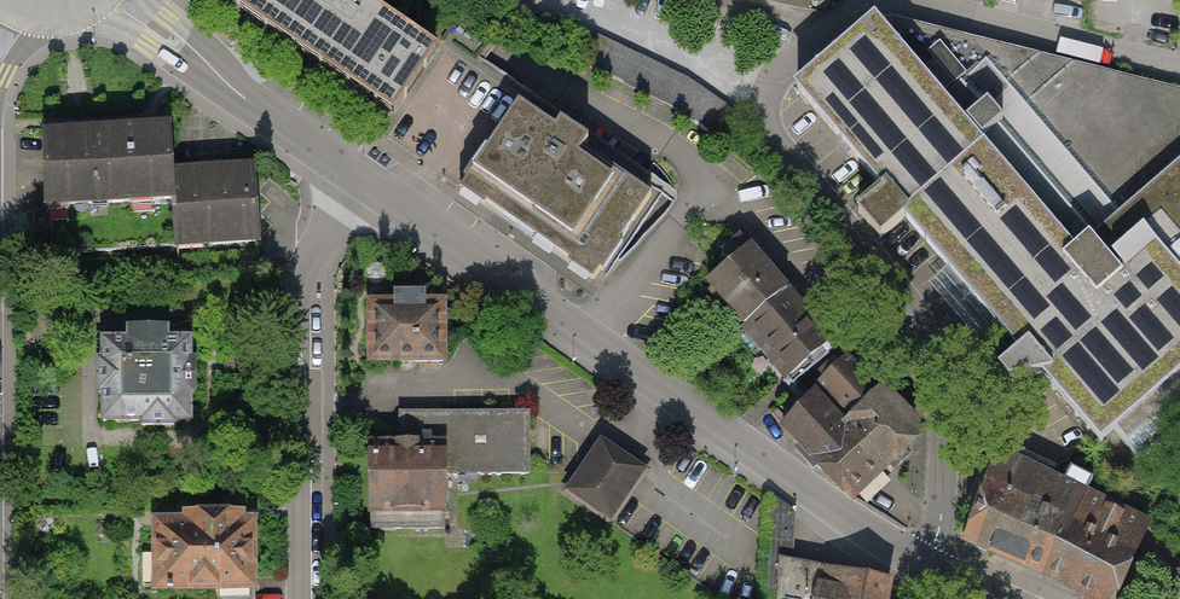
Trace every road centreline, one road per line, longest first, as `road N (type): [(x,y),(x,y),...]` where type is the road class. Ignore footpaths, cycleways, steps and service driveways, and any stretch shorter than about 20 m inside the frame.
road 1 (residential): [(927,570),(942,525),(938,370),(902,290),(772,138),(765,117),(791,62),(865,4),(888,0)]
road 2 (residential): [(927,570),(361,182)]
road 3 (residential): [(303,598),(300,280),(361,182)]
road 4 (residential): [(891,0),(1179,67)]
road 5 (residential): [(76,13),(120,27),(280,123)]
road 6 (residential): [(280,123),(202,42),(149,0)]

